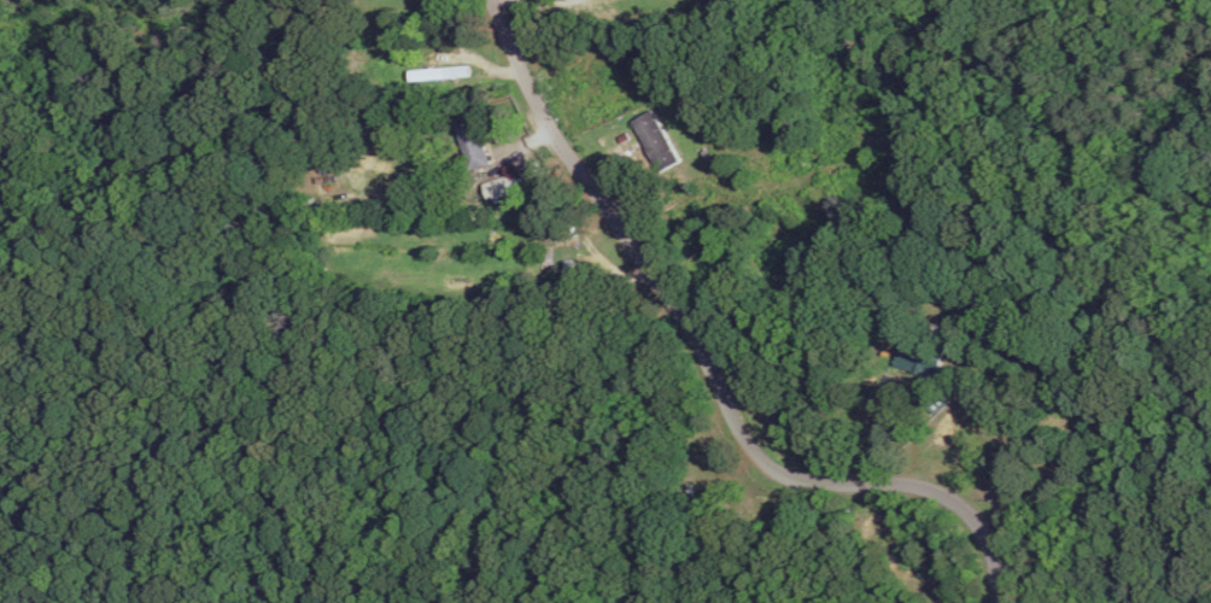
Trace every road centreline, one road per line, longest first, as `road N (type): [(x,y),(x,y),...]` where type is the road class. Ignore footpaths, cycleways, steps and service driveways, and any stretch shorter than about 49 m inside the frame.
road 1 (residential): [(1000,602),(995,552),(959,508),(891,484),(803,484),(767,464),(742,434),(698,338),(597,197),(493,0)]

